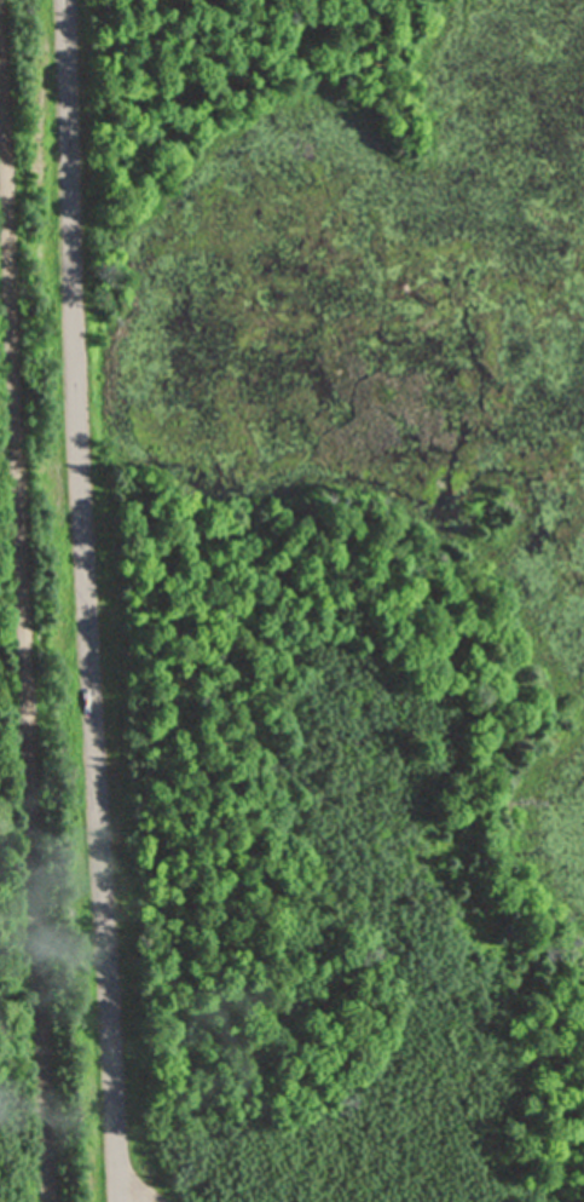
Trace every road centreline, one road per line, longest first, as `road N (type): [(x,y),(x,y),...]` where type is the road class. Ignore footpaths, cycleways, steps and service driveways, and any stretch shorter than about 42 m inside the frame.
road 1 (tertiary): [(115,1201),(60,0)]
road 2 (track): [(0,201),(45,1201)]

